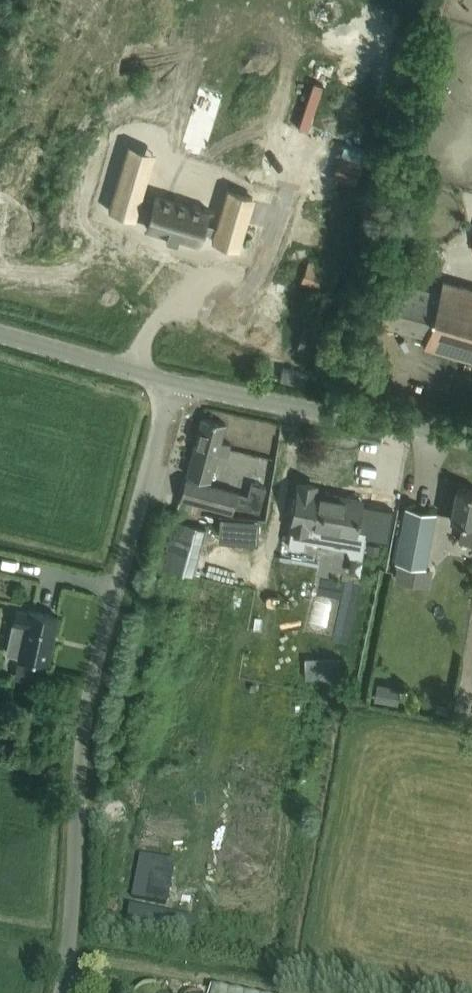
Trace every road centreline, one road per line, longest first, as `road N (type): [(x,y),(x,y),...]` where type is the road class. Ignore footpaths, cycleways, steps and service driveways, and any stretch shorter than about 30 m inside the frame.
road 1 (unclassified): [(55,992),(80,720),(165,387)]
road 2 (unclassified): [(471,445),(165,387)]
road 3 (unclassified): [(165,387),(0,340)]

